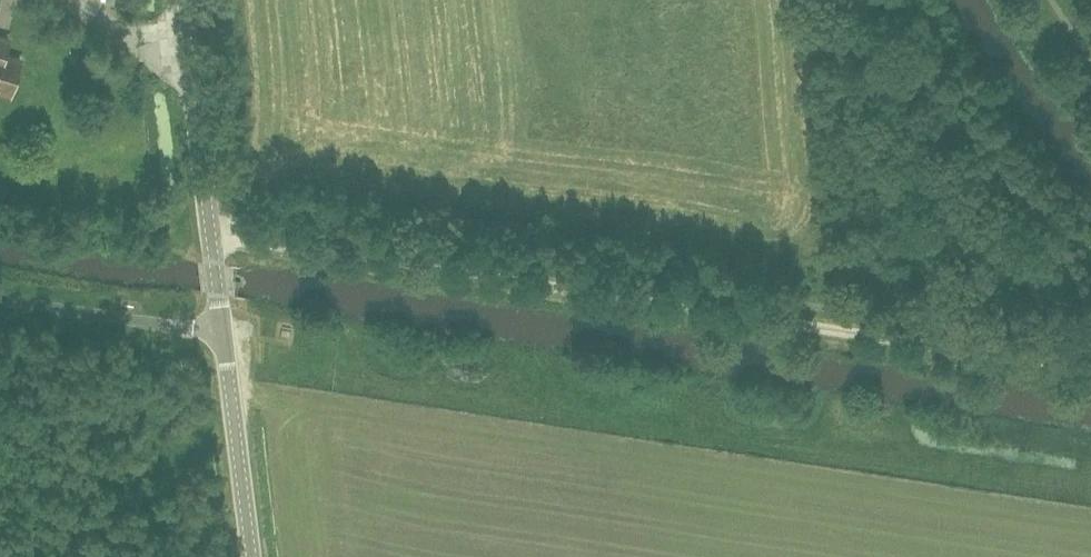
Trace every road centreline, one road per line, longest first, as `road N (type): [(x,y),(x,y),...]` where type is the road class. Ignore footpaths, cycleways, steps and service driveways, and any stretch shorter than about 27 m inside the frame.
road 1 (track): [(211,236),(1090,366)]
road 2 (tertiary): [(251,556),(178,0)]
road 3 (track): [(0,299),(222,333)]

